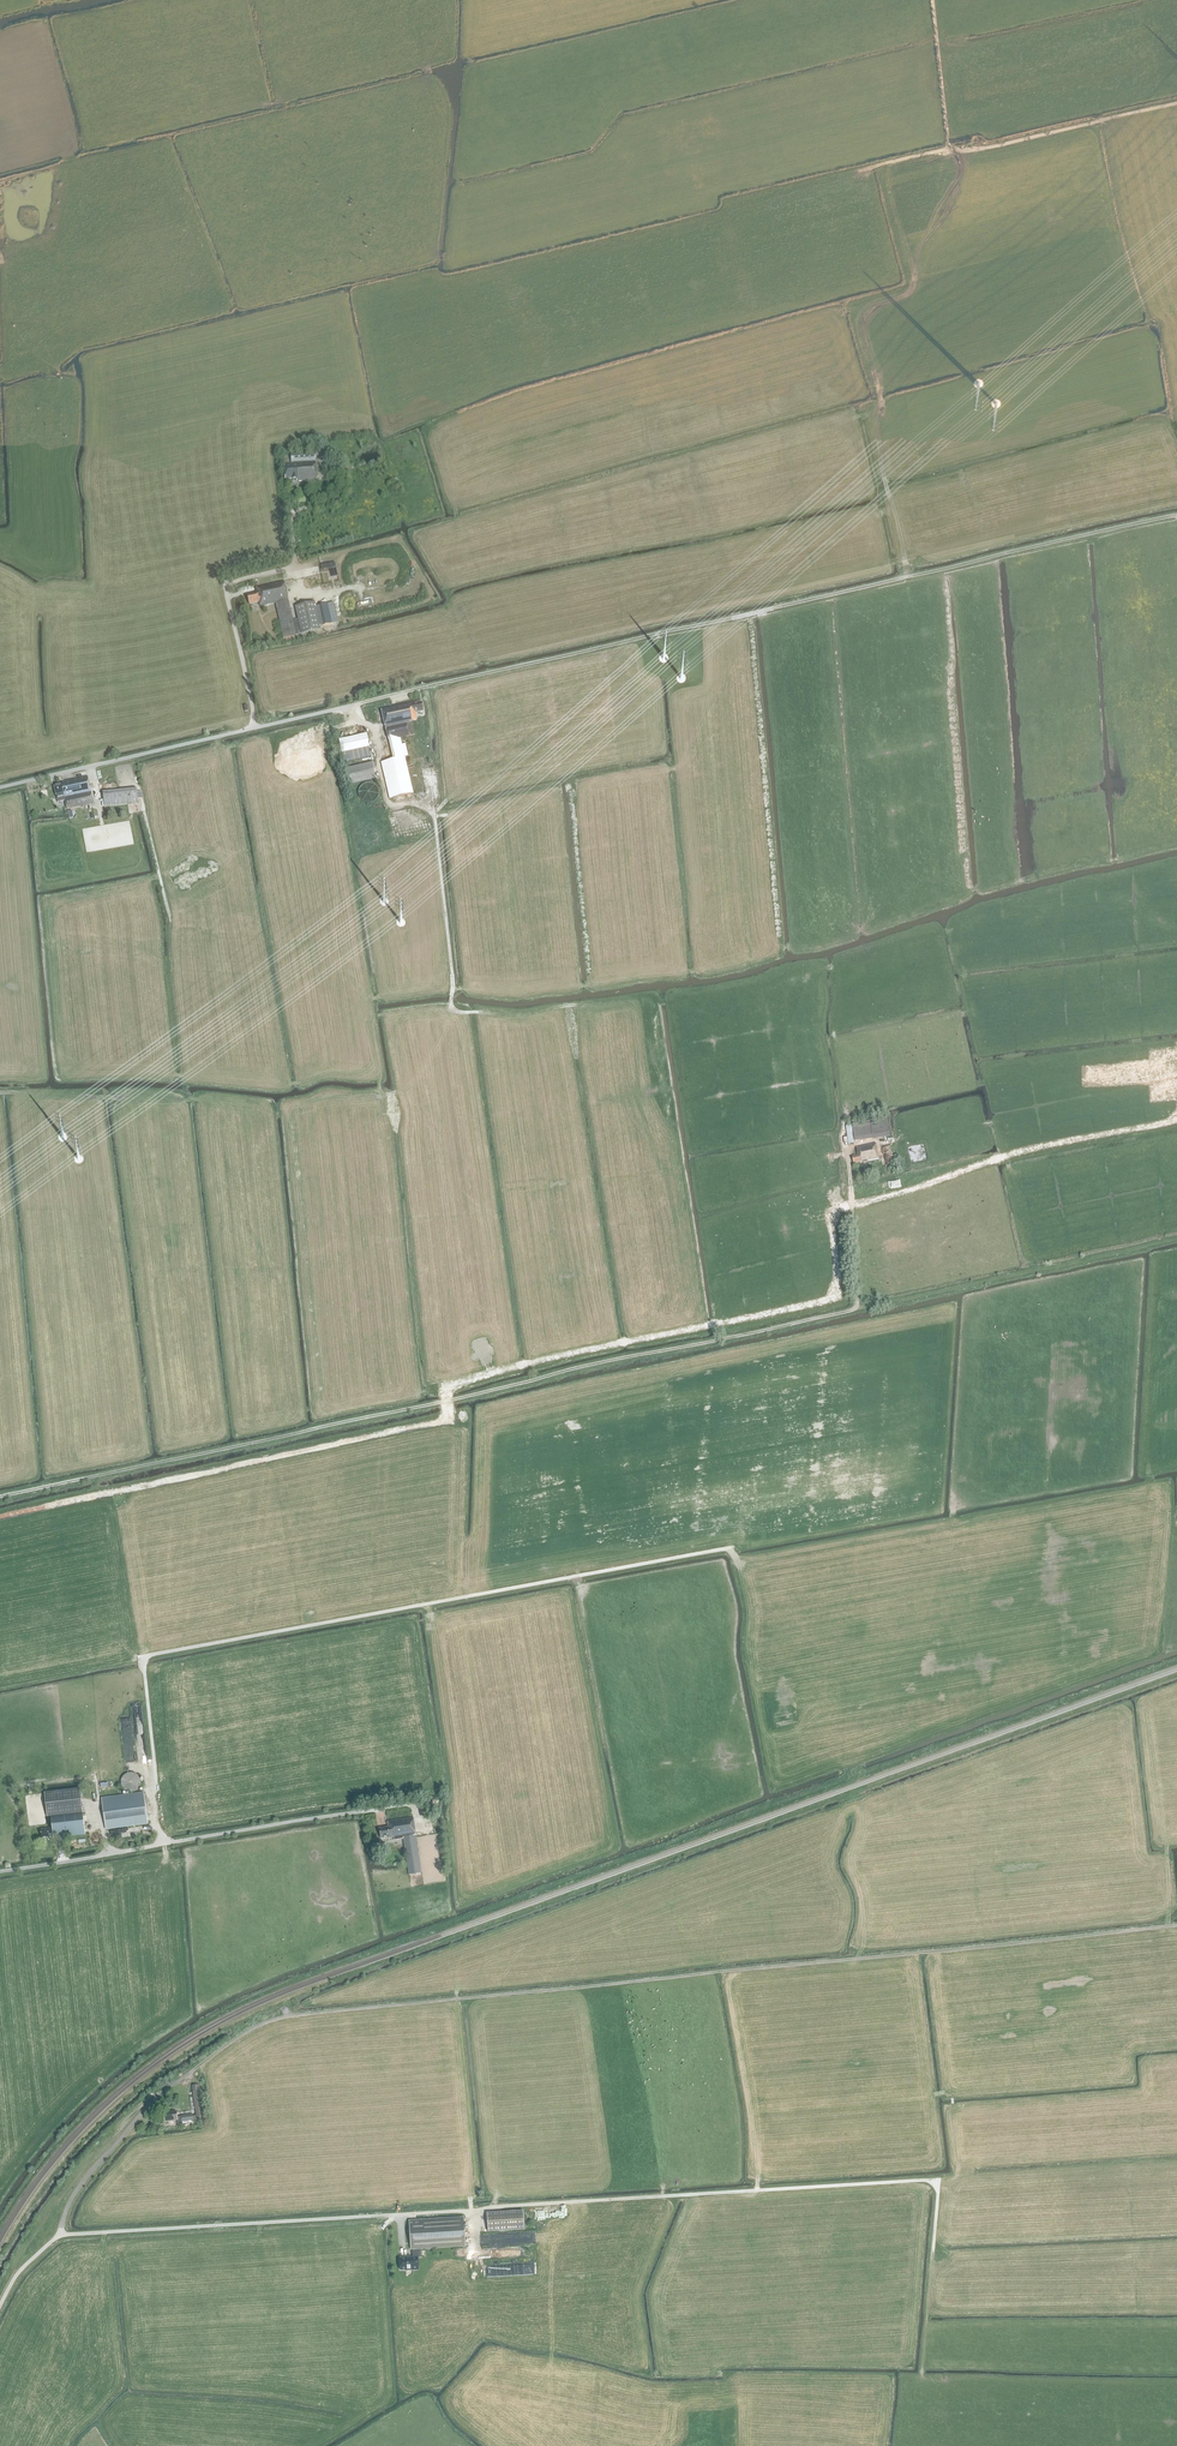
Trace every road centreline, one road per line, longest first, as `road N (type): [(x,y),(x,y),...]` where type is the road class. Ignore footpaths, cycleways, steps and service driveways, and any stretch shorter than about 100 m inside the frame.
road 1 (unclassified): [(1176,1925),(293,2016),(246,2032),(162,2093)]
road 2 (unclassified): [(0,1497),(856,1310)]
road 3 (track): [(1176,103),(951,150),(933,0)]
road 4 (track): [(856,1310),(1176,1242)]
road 5 (unclassified): [(0,787),(256,728)]
road 6 (unclassified): [(0,1873),(162,1844)]

